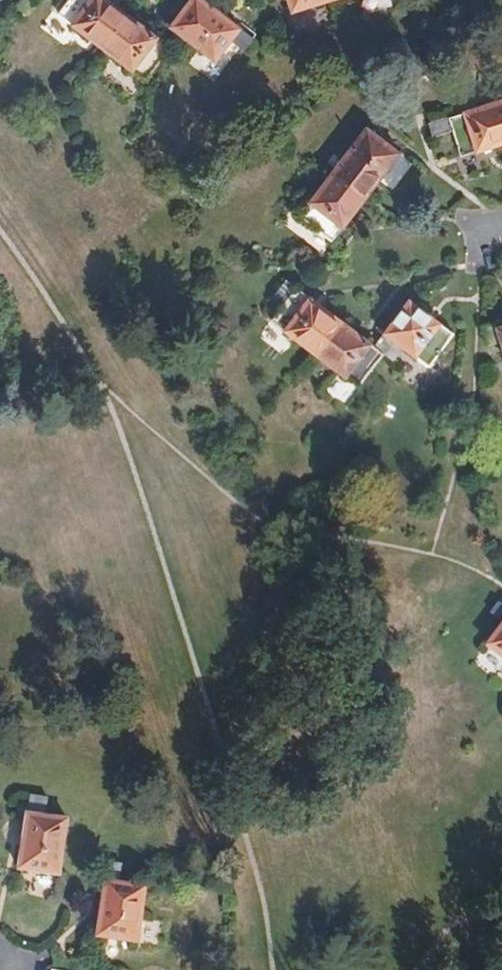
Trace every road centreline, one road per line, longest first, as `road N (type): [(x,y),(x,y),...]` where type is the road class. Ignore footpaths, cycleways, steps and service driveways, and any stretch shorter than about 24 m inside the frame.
road 1 (motorway): [(501,451),(148,969)]
road 2 (motorway): [(197,969),(501,523)]

